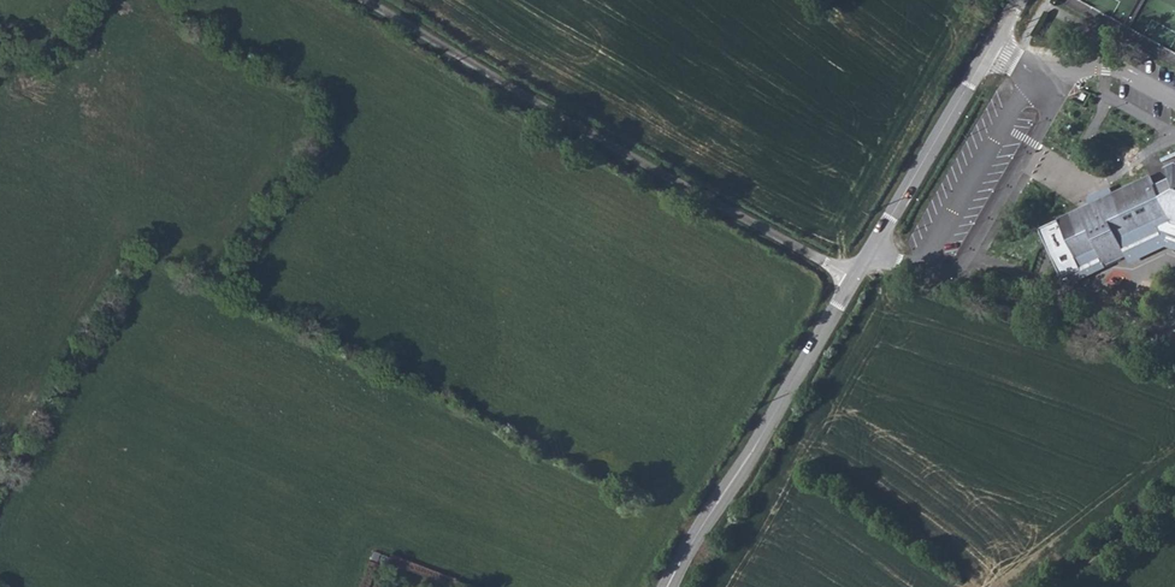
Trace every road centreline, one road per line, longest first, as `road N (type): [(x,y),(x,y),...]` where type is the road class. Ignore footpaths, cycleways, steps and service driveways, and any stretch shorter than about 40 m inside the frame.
road 1 (unclassified): [(357,0),(854,278)]
road 2 (tertiary): [(669,586),(854,278)]
road 3 (tertiary): [(854,278),(1015,0)]
road 4 (unclassified): [(930,254),(934,267),(956,279),(1048,118),(1029,96)]
road 5 (track): [(1174,360),(956,279)]
road 6 (track): [(1047,586),(1174,500)]

